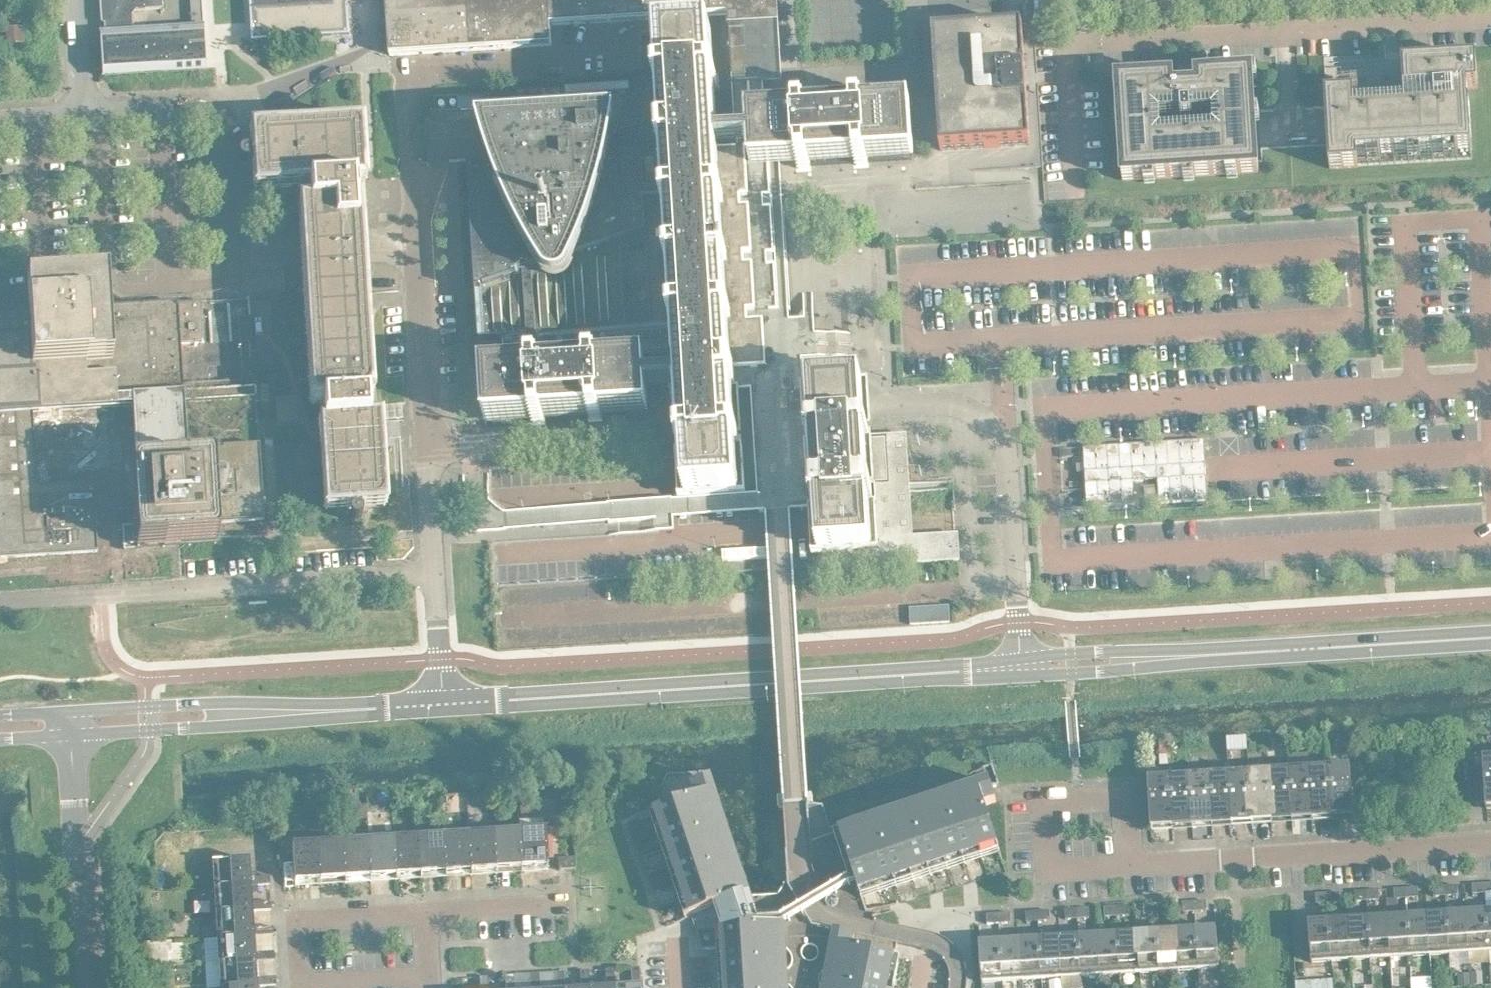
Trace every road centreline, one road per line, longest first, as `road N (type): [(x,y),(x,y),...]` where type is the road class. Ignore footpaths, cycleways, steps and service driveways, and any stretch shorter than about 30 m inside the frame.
road 1 (residential): [(428,459),(657,448),(704,415),(996,399),(1005,408),(1019,665)]
road 2 (tertiary): [(444,701),(1019,665)]
road 3 (residential): [(1127,862),(1490,840)]
road 4 (residential): [(434,975),(304,981),(303,917),(433,914)]
road 5 (tertiary): [(1176,655),(1490,635)]
road 6 (unclassified): [(92,987),(74,732)]
road 7 (residential): [(428,459),(414,230)]
road 8 (residential): [(1127,862),(1123,793),(1078,796),(1043,798),(1047,866)]
road 9 (tertiary): [(272,711),(205,701),(73,706)]
road 10 (tertiary): [(74,732),(204,724),(272,711)]
road 11 (tertiary): [(272,711),(444,701)]
road 12 (tertiary): [(1176,655),(1073,650),(1019,665)]
road 13 (tertiary): [(1019,665),(1110,669),(1176,655)]
road 14 (residential): [(81,107),(227,95)]
road 15 (residential): [(437,569),(298,577)]
road 16 (residential): [(433,914),(571,902)]
road 17 (residential): [(444,701),(437,569)]
road 18 (residential): [(414,230),(283,237)]

